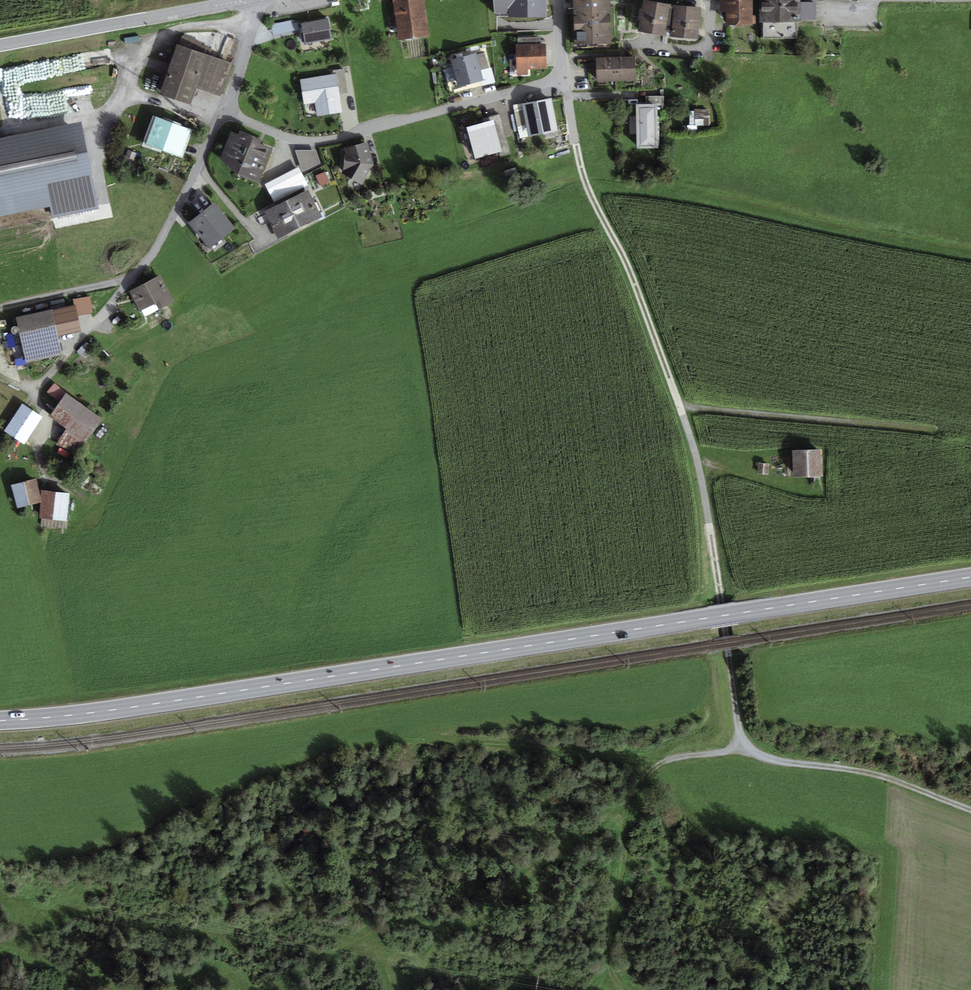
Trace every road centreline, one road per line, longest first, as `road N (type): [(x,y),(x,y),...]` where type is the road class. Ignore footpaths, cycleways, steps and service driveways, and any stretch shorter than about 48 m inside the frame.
road 1 (primary): [(970,576),(0,722)]
road 2 (track): [(578,147),(702,469),(740,733)]
road 3 (residential): [(564,80),(325,140),(289,138),(224,111)]
road 4 (track): [(412,989),(462,923),(616,815),(650,774)]
road 5 (tertiary): [(252,0),(0,46)]
road 6 (residential): [(224,111),(156,252),(92,327)]
road 7 (track): [(740,733),(755,753),(849,770),(970,809)]
road 8 (track): [(0,310),(123,290)]

